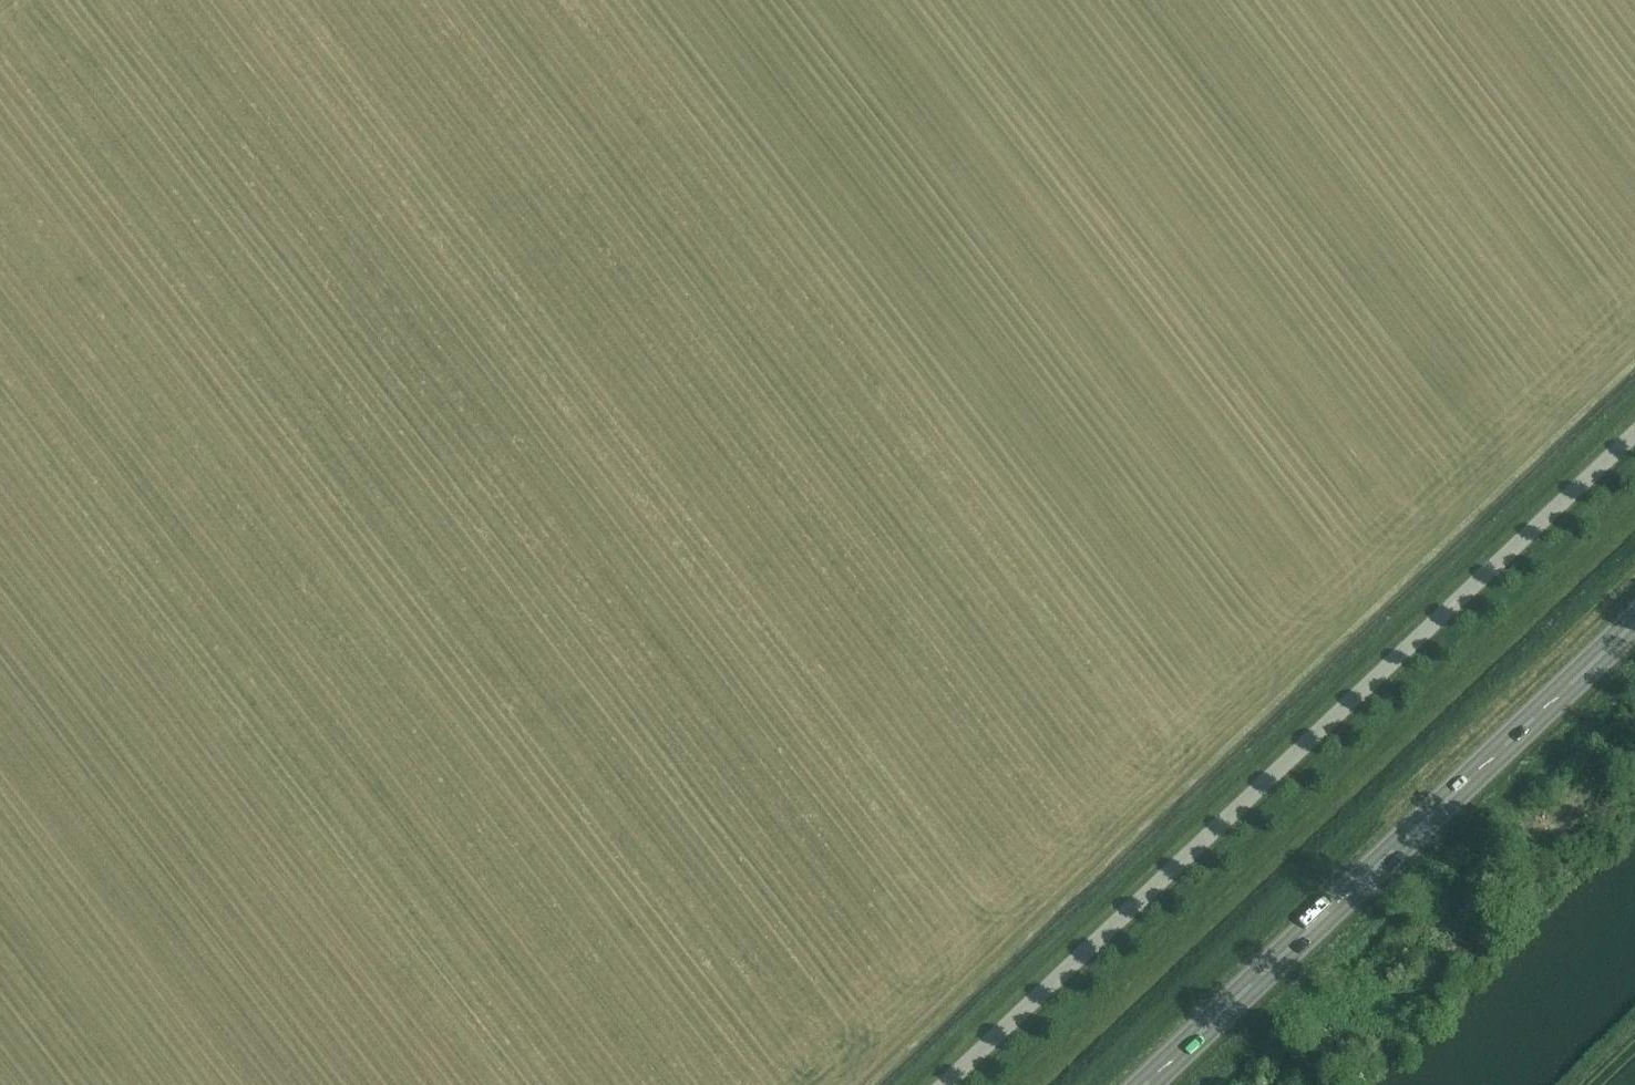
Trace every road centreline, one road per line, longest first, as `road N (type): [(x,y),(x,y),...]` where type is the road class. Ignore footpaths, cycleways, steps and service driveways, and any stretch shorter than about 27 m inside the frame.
road 1 (unclassified): [(944,1084),(1634,430)]
road 2 (trunk): [(1145,1084),(1634,624)]

